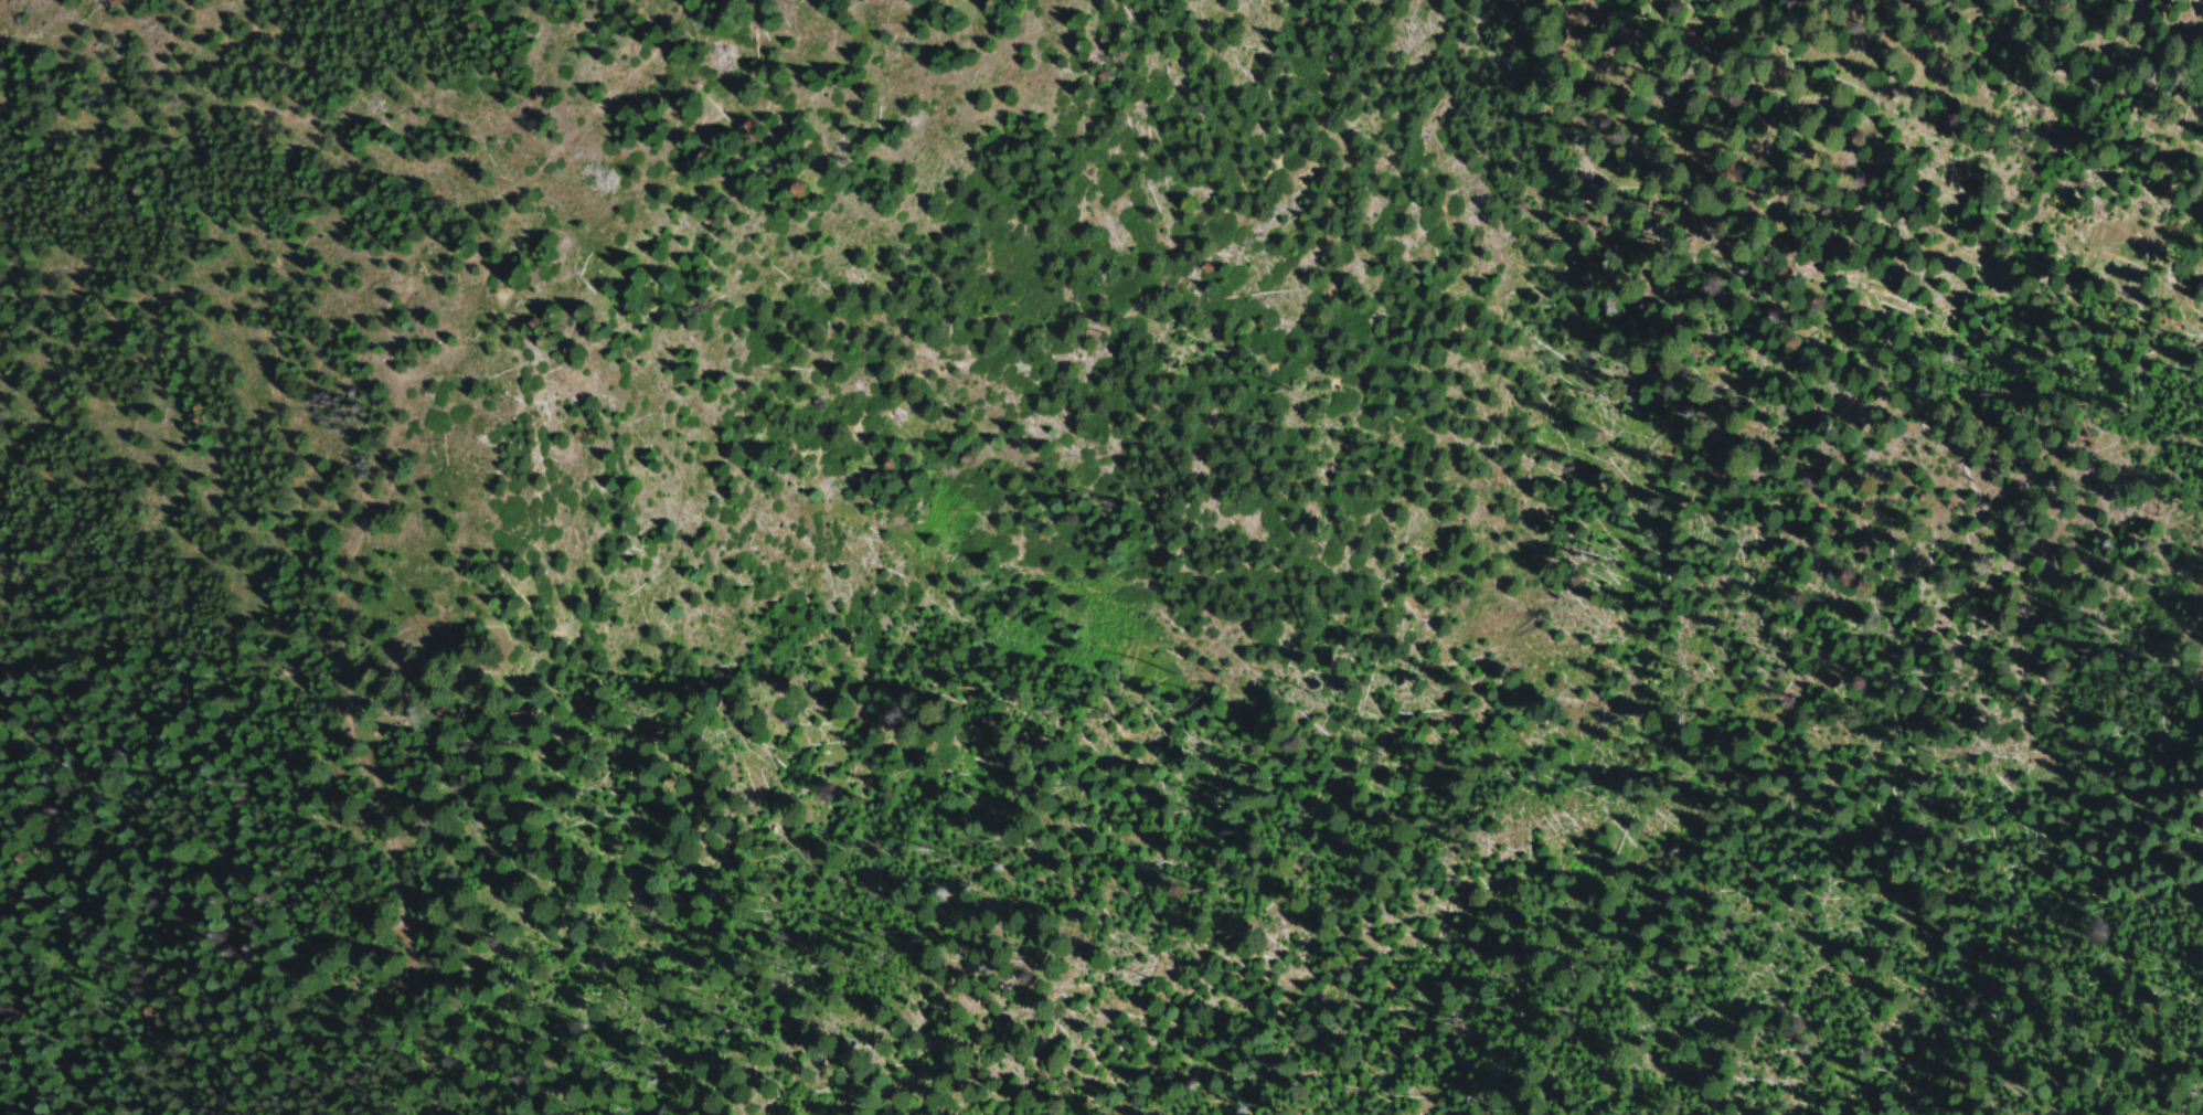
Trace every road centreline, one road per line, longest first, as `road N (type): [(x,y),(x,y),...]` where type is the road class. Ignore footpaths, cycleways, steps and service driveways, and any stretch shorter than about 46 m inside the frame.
road 1 (track): [(429,1114),(390,1033),(336,746),(316,726),(329,539),(402,232),(568,126),(635,0)]

